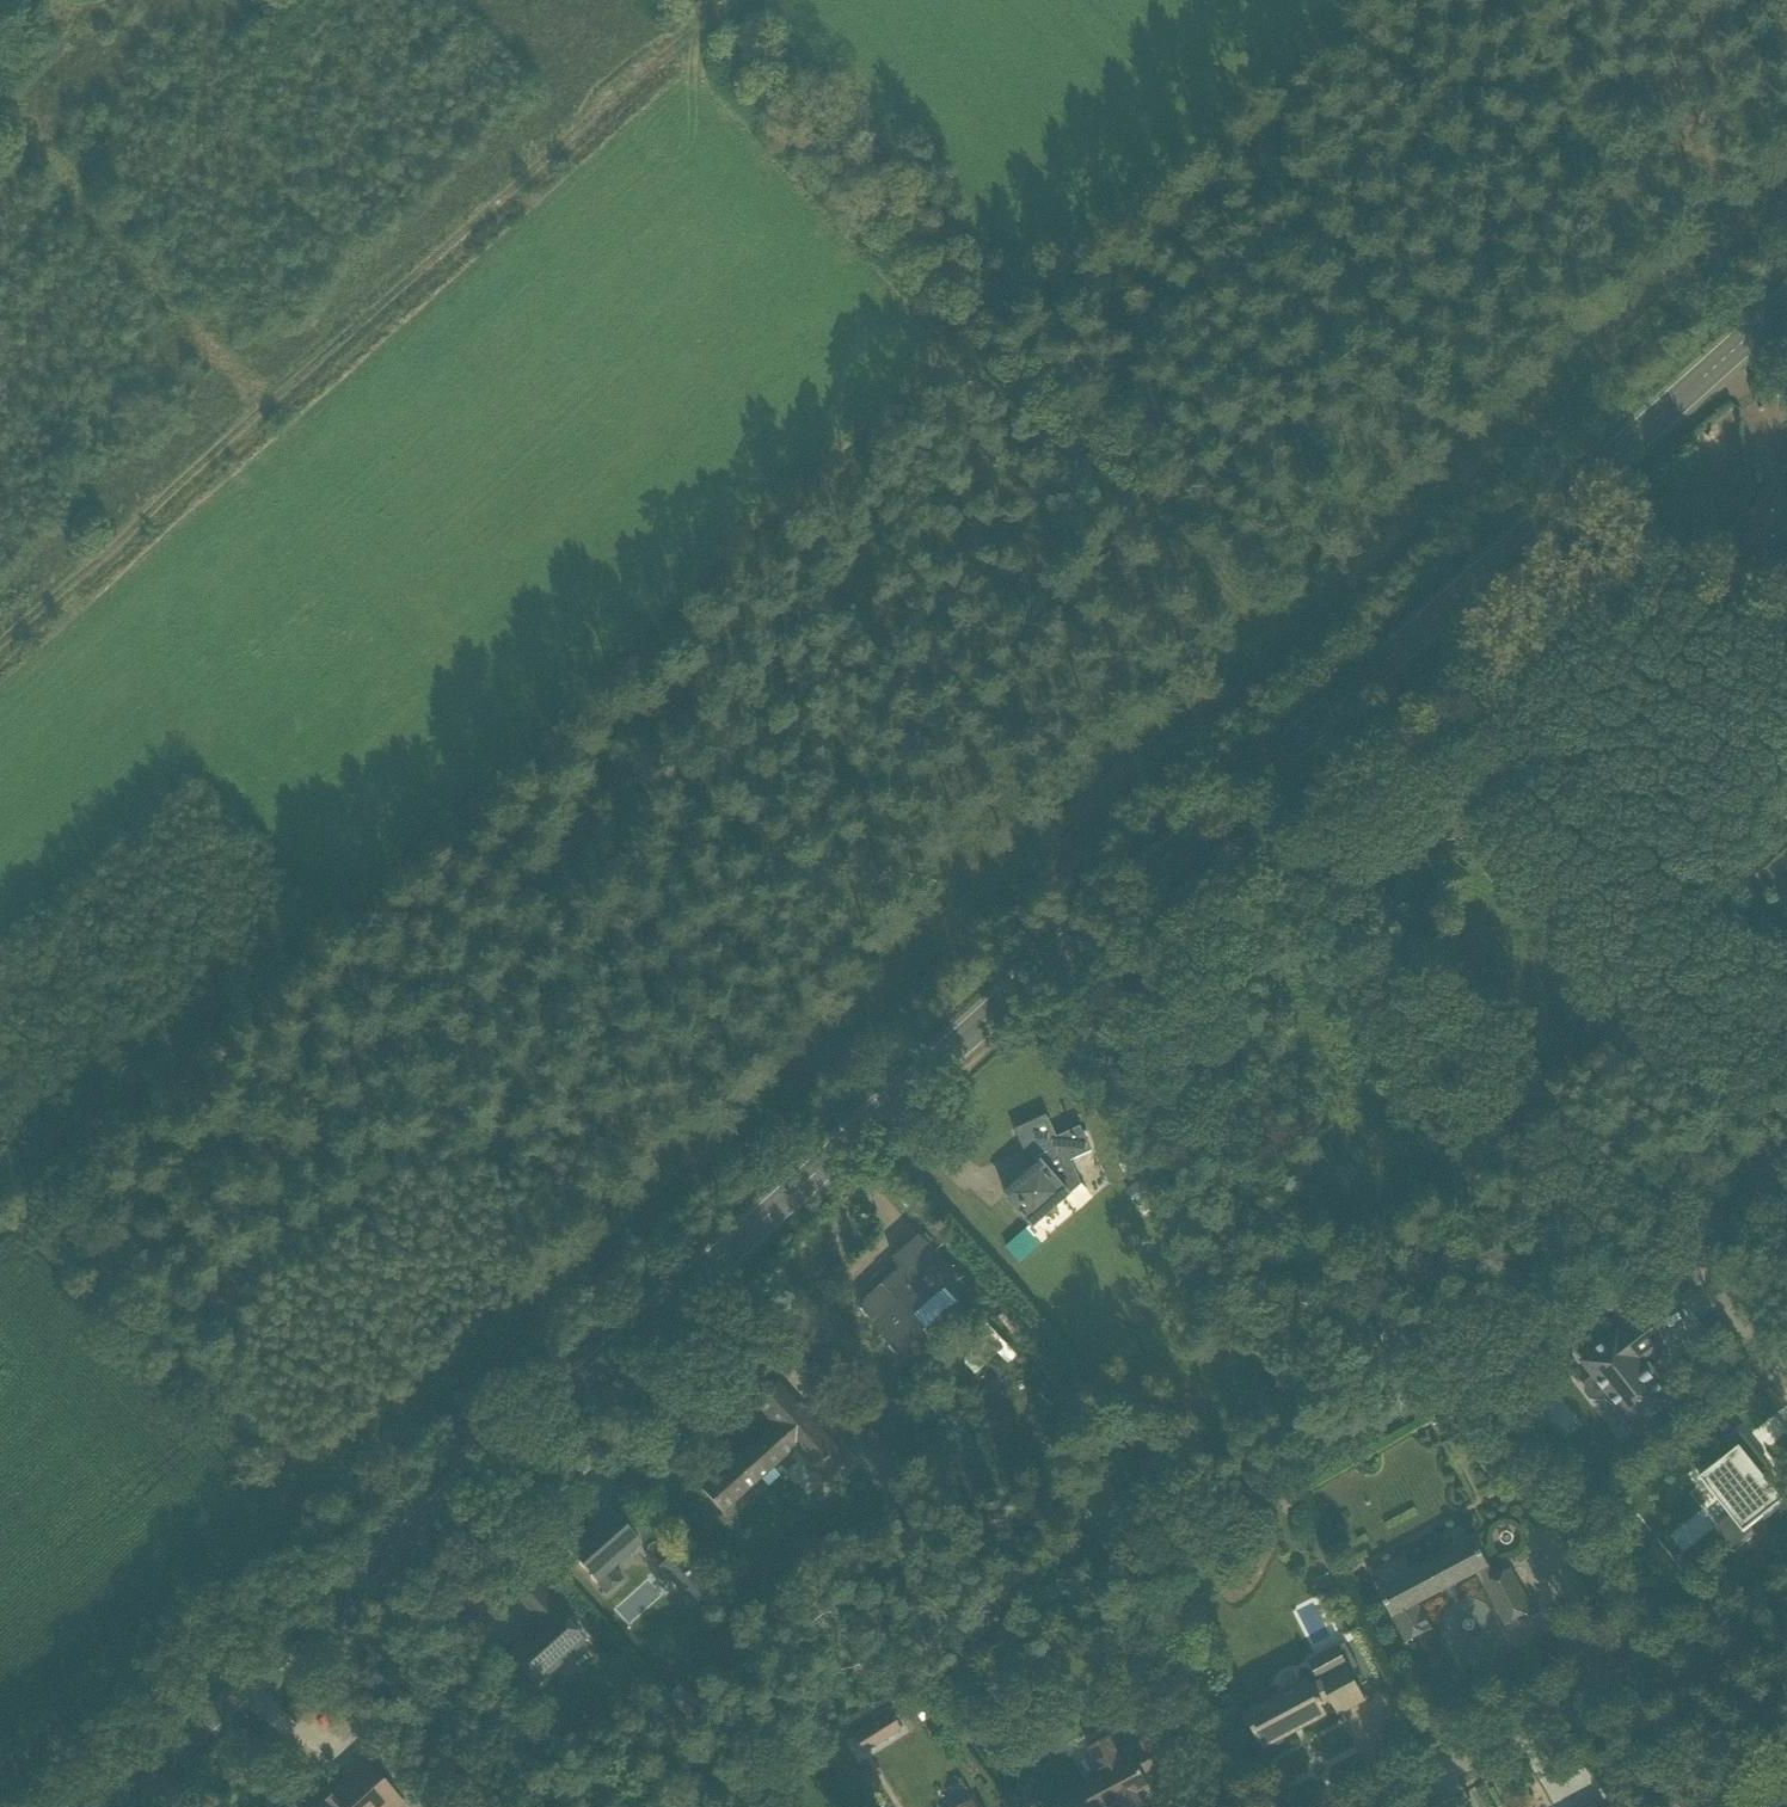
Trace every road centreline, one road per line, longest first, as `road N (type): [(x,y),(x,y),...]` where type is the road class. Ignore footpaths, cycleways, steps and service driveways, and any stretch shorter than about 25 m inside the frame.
road 1 (secondary): [(104,1806),(1786,301)]
road 2 (residential): [(1786,1590),(1385,1806)]
road 3 (residential): [(1786,1384),(1703,1275),(1697,1233),(1711,1194),(1786,1131)]

